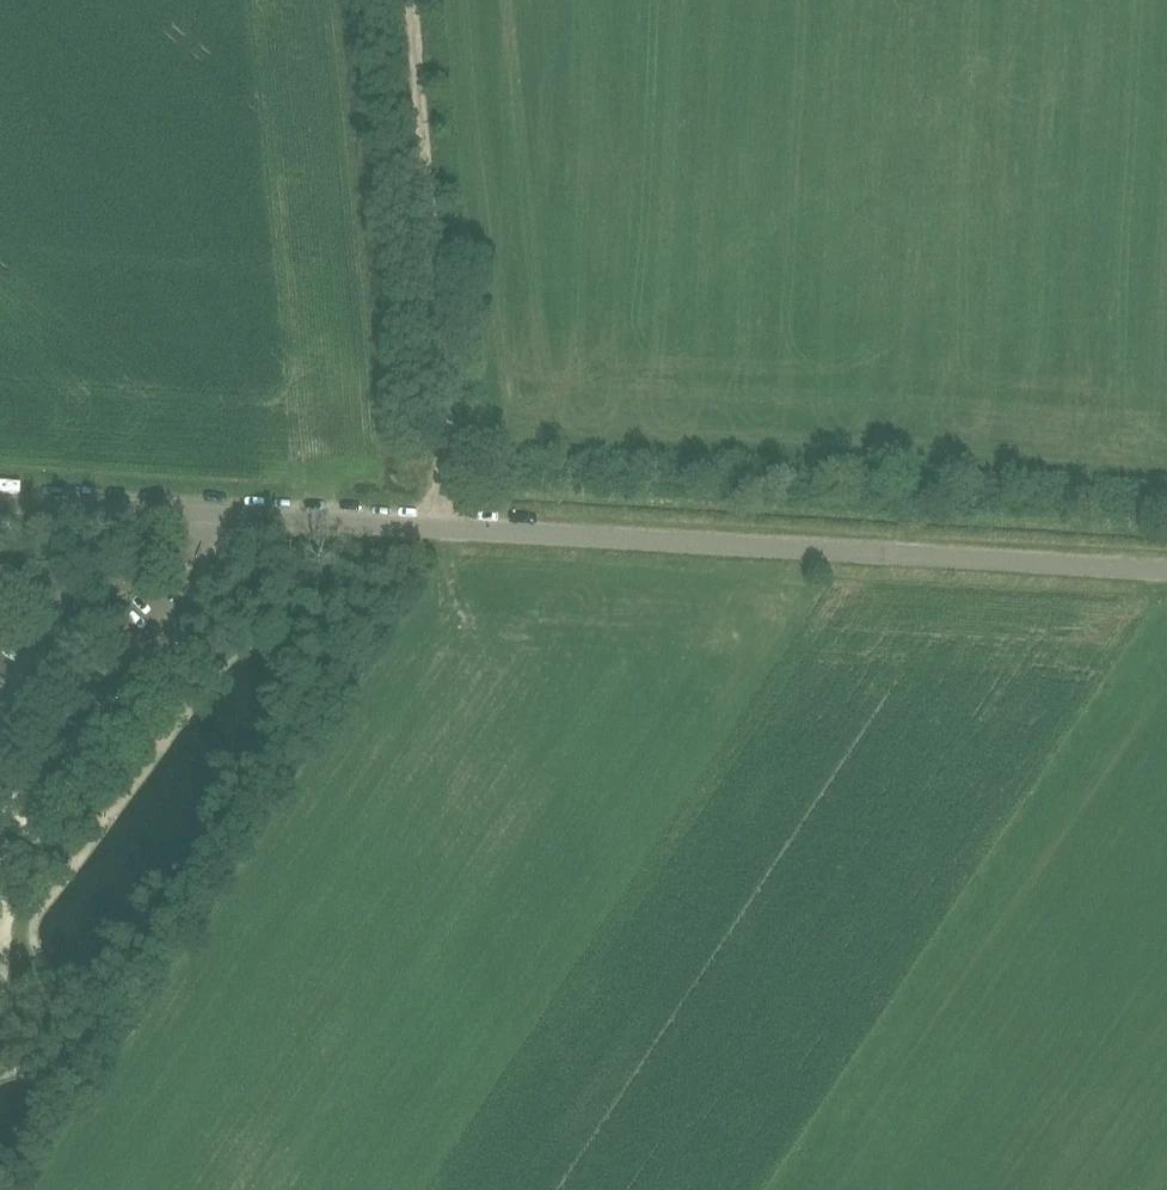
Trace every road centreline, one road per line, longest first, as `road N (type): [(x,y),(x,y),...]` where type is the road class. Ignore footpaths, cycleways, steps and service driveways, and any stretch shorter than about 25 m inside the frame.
road 1 (unclassified): [(1166,571),(0,504)]
road 2 (track): [(405,0),(448,527)]
road 3 (track): [(227,518),(6,879)]

